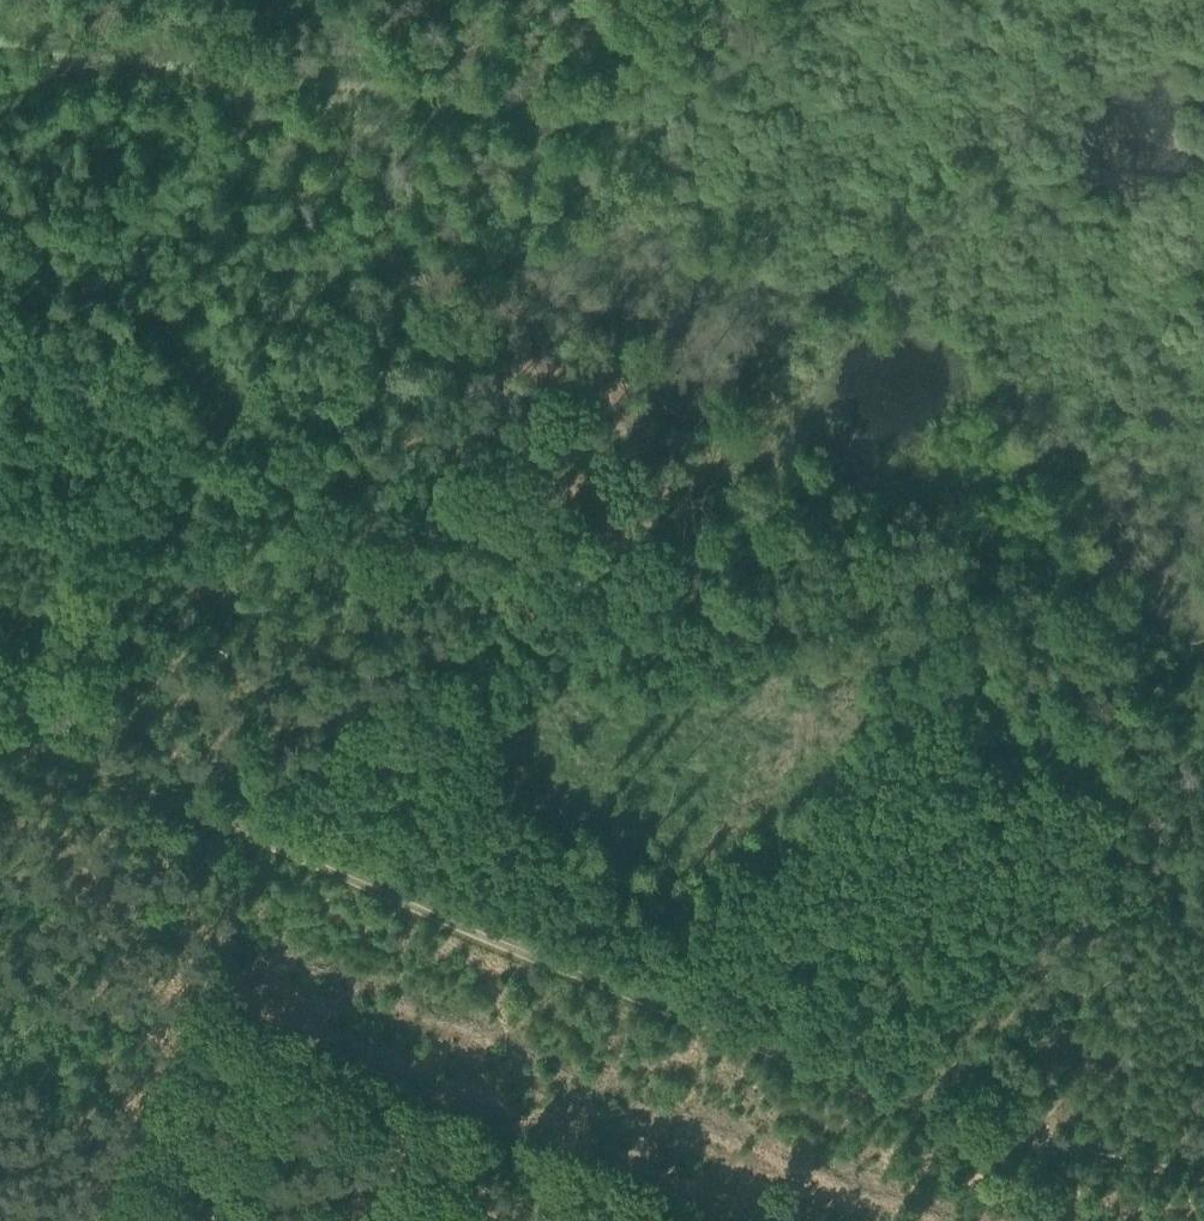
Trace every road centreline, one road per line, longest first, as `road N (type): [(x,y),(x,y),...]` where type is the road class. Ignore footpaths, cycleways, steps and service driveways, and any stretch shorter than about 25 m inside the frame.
road 1 (track): [(1203,1175),(958,1135),(0,736)]

